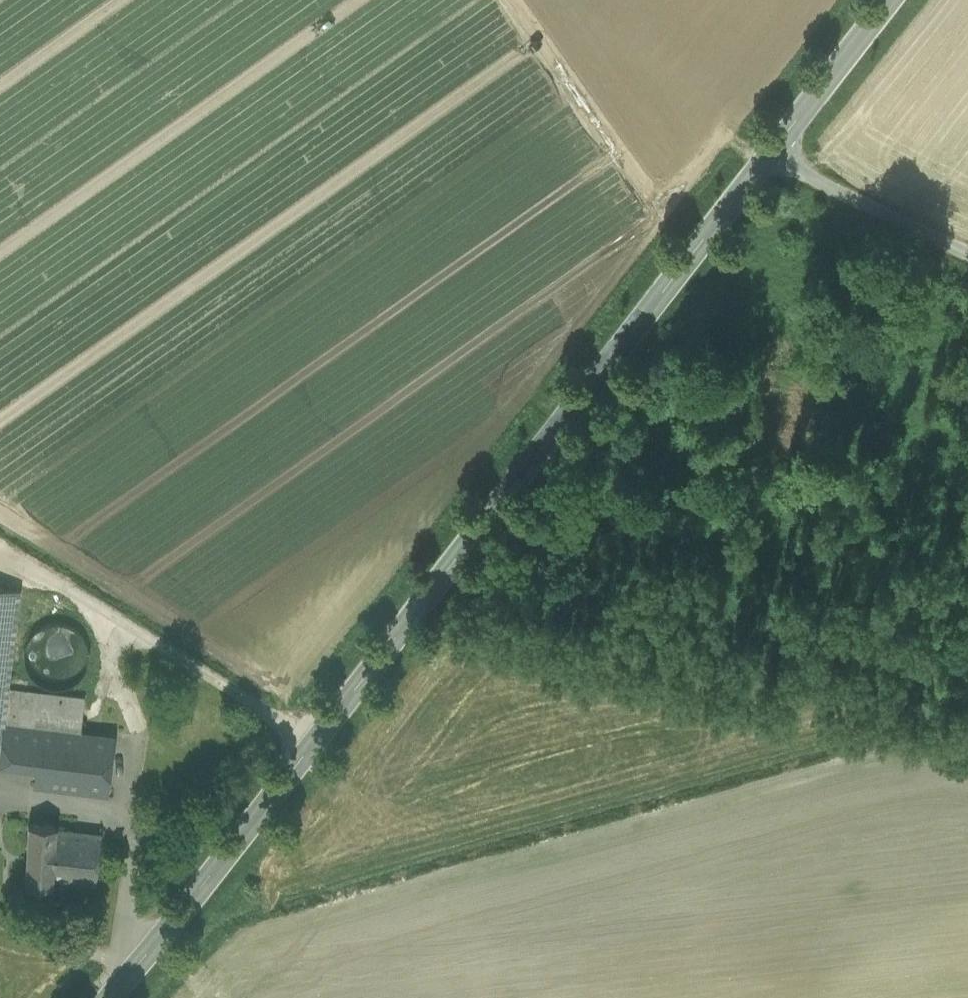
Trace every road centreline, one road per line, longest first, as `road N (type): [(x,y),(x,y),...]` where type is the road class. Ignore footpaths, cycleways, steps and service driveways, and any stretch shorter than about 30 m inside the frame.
road 1 (tertiary): [(110,997),(322,741),(774,152)]
road 2 (residential): [(967,248),(774,152)]
road 3 (tertiary): [(774,152),(891,0)]

